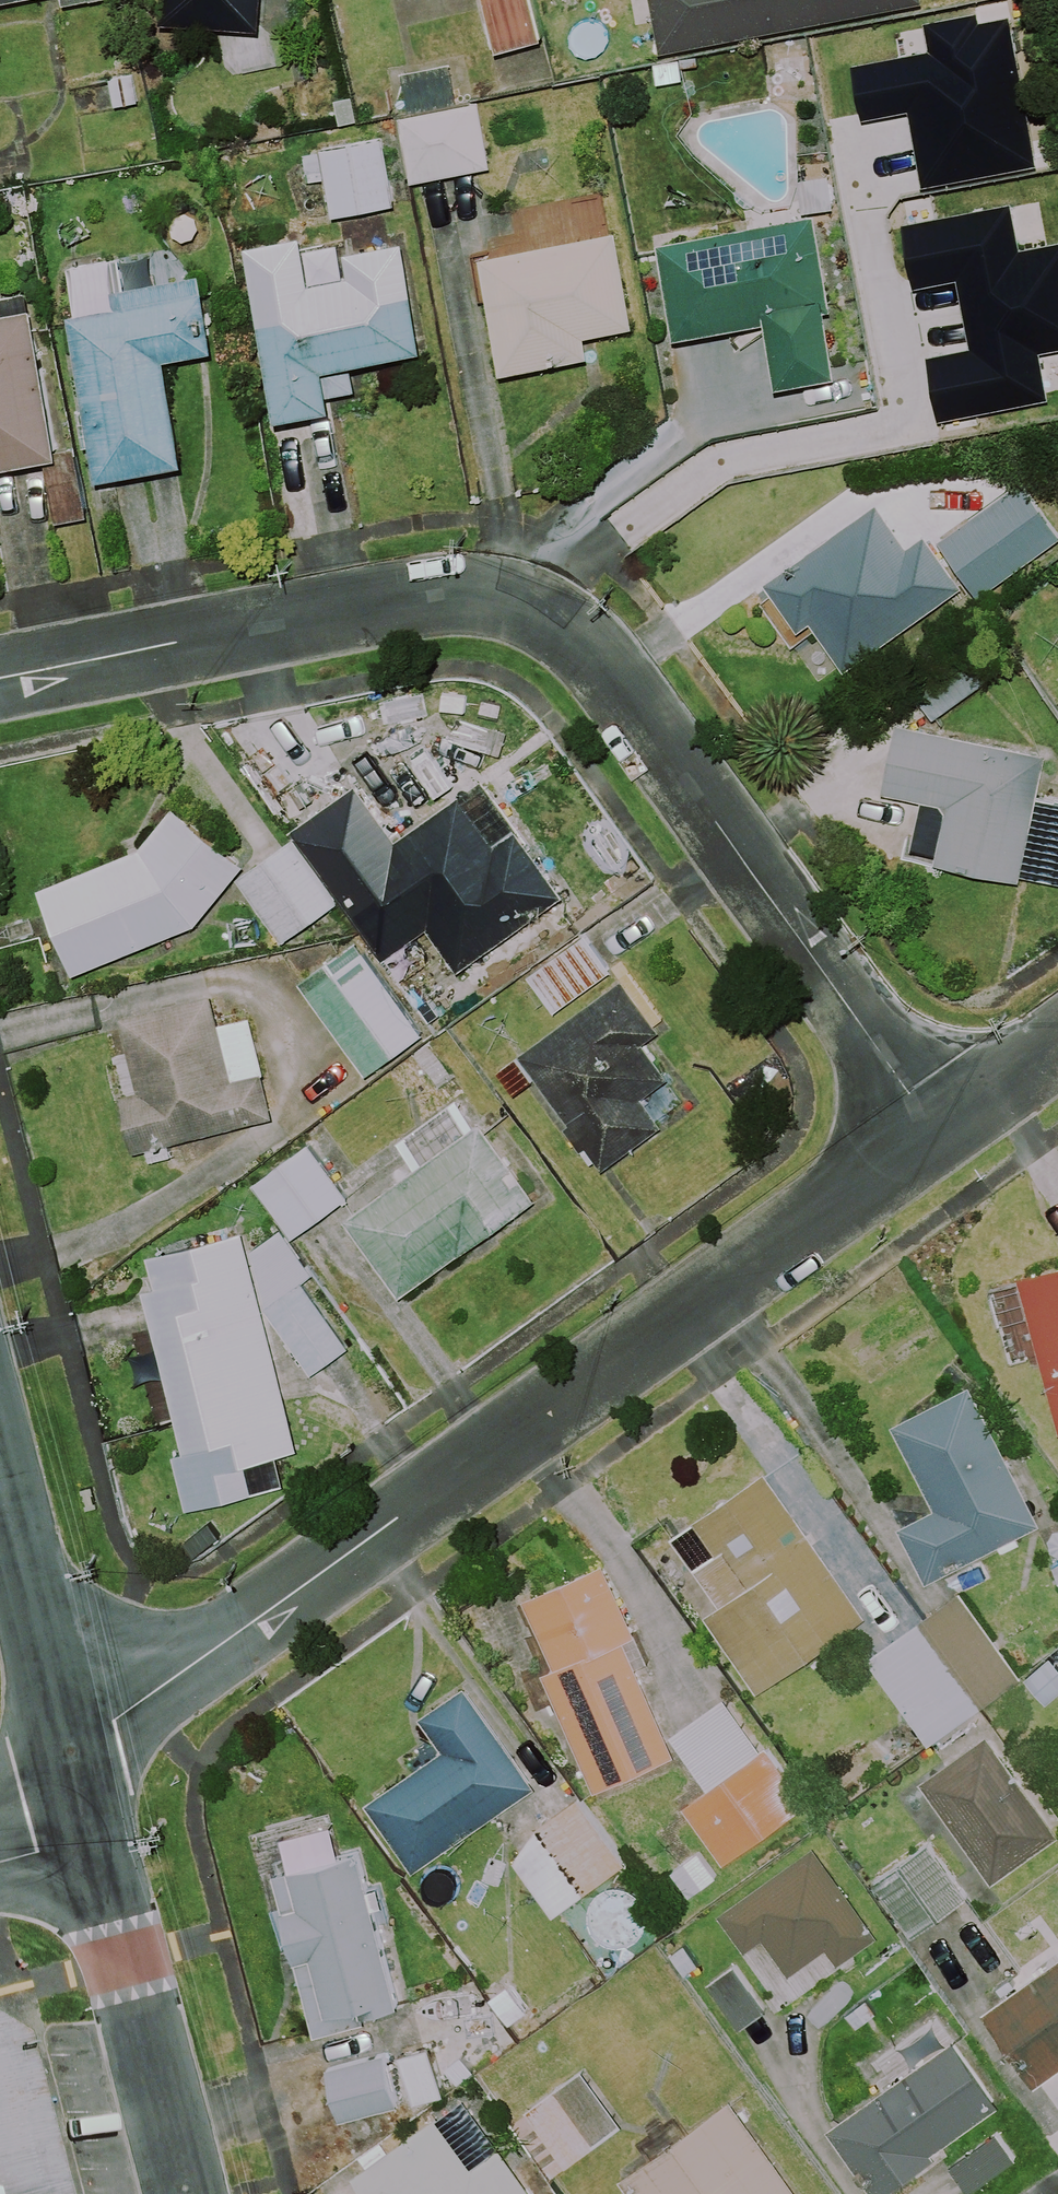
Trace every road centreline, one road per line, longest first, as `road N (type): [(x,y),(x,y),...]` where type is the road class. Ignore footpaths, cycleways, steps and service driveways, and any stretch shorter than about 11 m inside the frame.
road 1 (residential): [(941,1136),(593,654),(547,621),(501,601),(433,594),(0,680)]
road 2 (residential): [(74,1738),(118,1718),(941,1136)]
road 3 (residential): [(193,2193),(96,1840)]
road 4 (residential): [(74,1738),(0,1456)]
road 5 (residential): [(941,1136),(1057,1052)]

